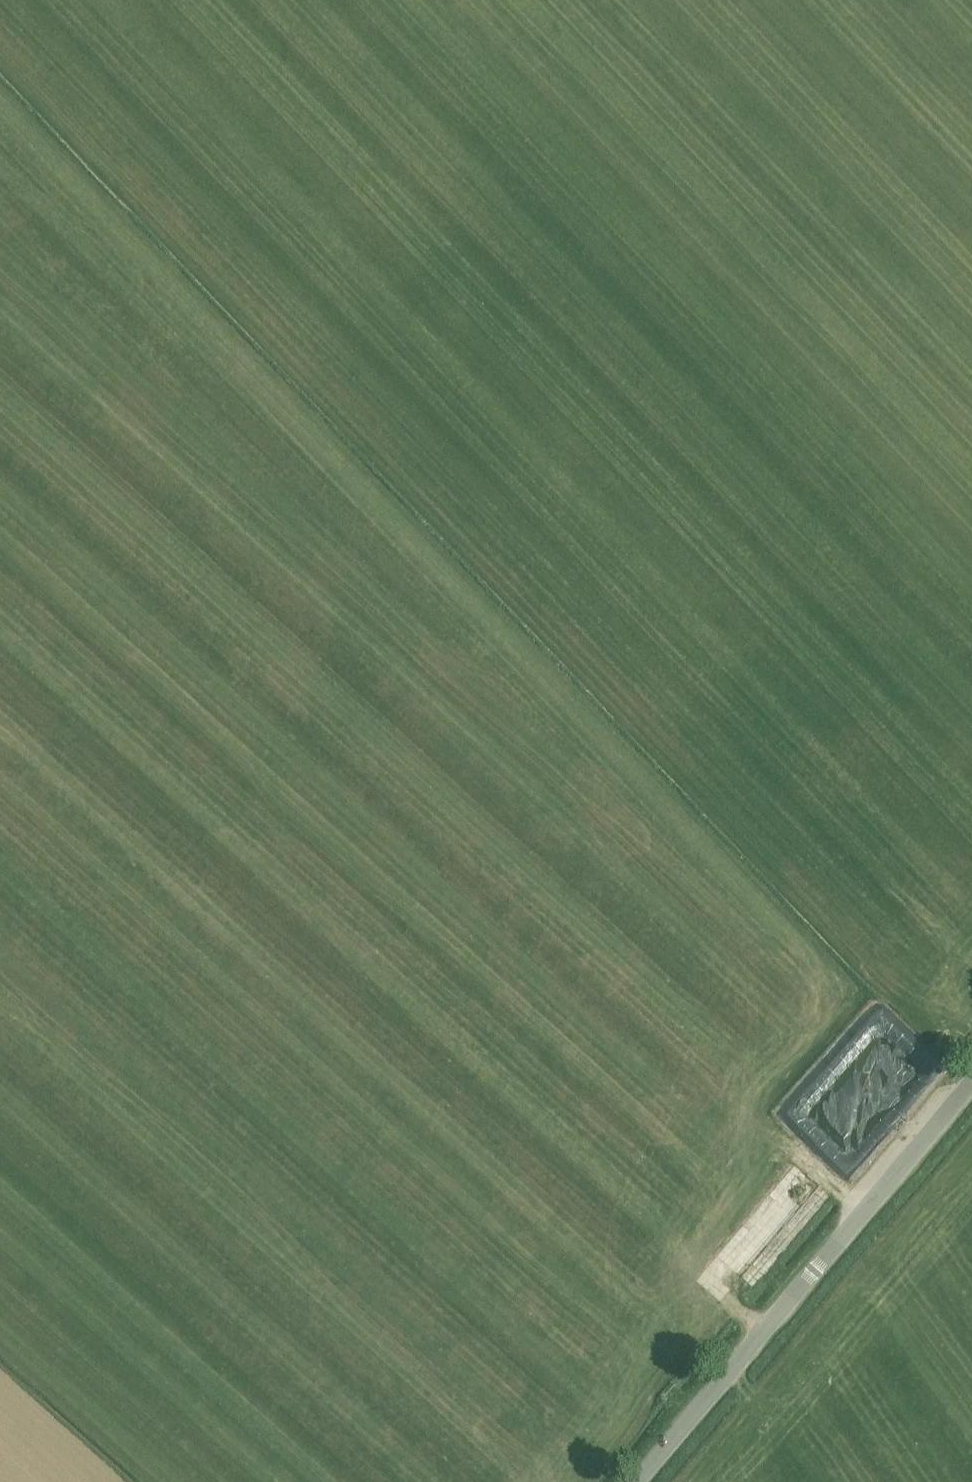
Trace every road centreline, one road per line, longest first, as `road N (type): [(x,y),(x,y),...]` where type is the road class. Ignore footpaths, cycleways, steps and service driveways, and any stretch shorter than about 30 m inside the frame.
road 1 (tertiary): [(629,1481),(971,1079)]

